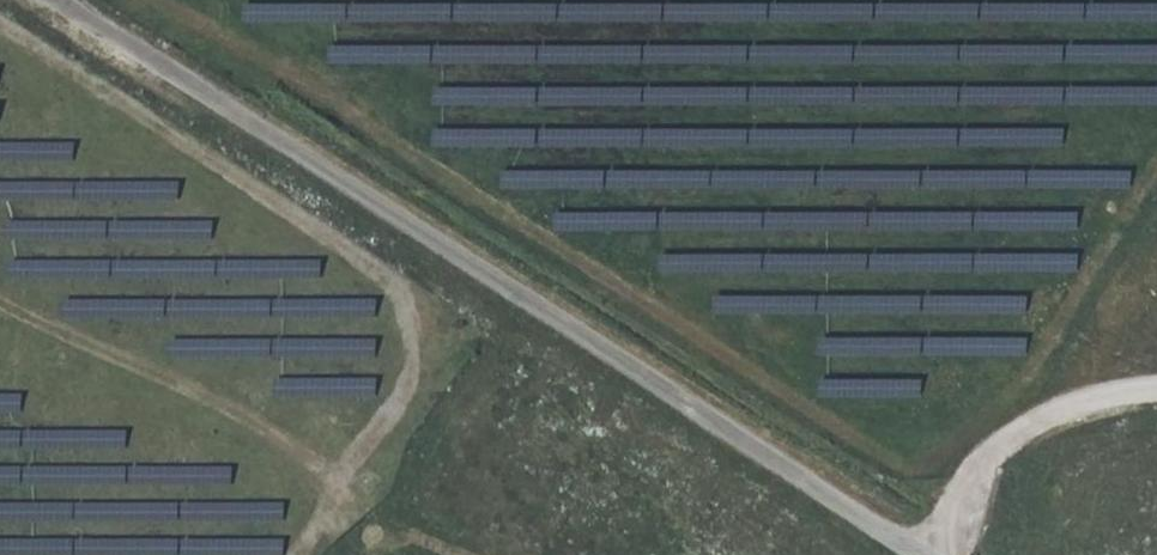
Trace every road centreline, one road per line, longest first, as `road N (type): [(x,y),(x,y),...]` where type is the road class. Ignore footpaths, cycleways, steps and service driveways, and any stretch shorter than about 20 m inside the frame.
road 1 (track): [(1156,167),(1020,386),(916,467),(887,457),(286,68)]
road 2 (track): [(0,28),(382,270),(405,299),(413,333),(404,394),(295,554)]
road 3 (track): [(0,296),(236,406),(314,458),(339,490)]
road 4 (track): [(1156,385),(1038,413),(1000,439),(918,550)]
road 5 (track): [(286,68),(167,0)]

